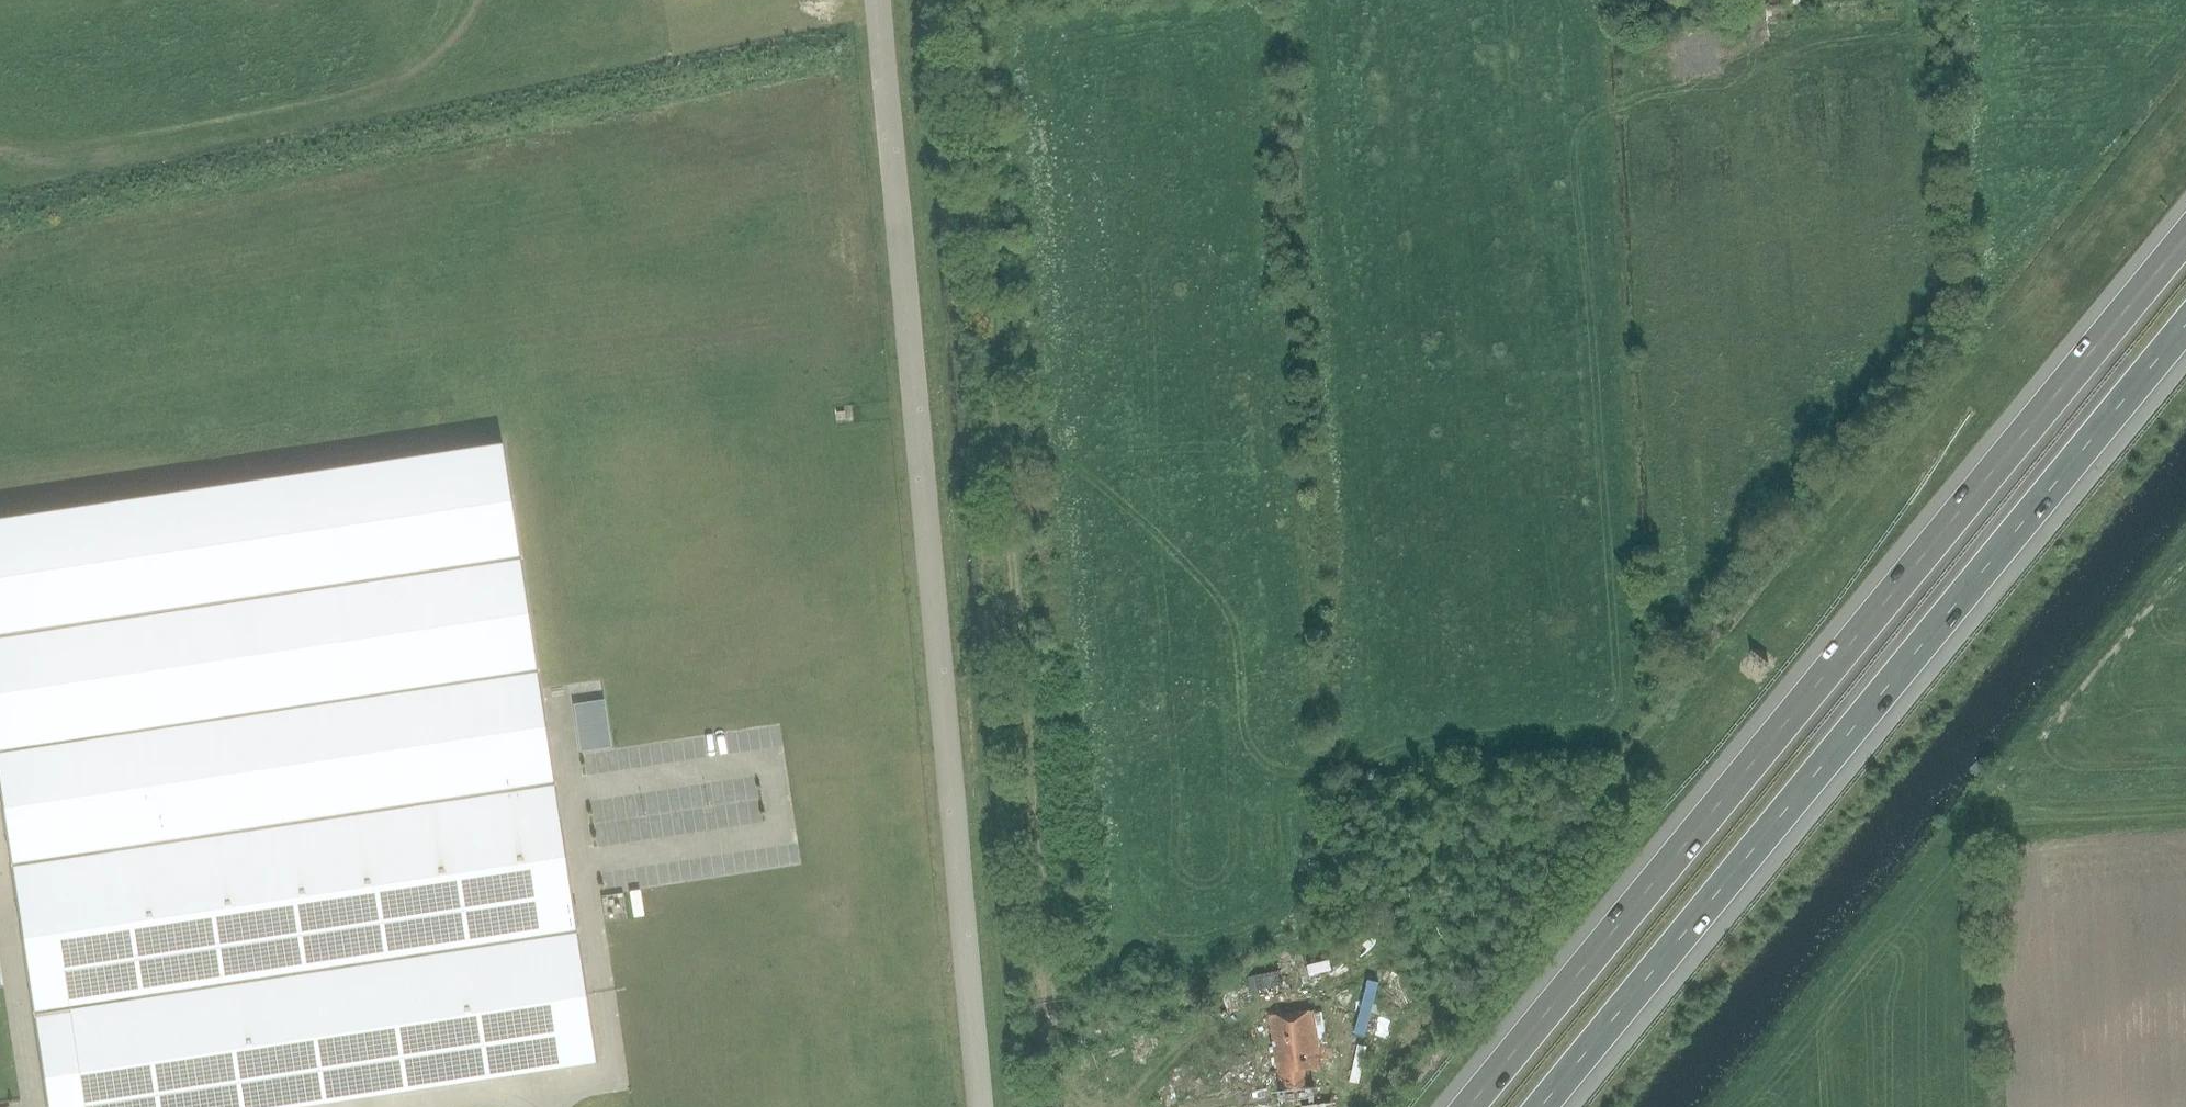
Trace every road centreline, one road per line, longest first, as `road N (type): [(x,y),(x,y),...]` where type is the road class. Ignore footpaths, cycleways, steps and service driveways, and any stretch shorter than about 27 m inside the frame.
road 1 (motorway): [(2185,238),(1468,1106)]
road 2 (unclassified): [(987,1106),(878,0)]
road 3 (track): [(1055,1106),(960,0)]
road 4 (motorway): [(1542,1106),(2185,326)]

